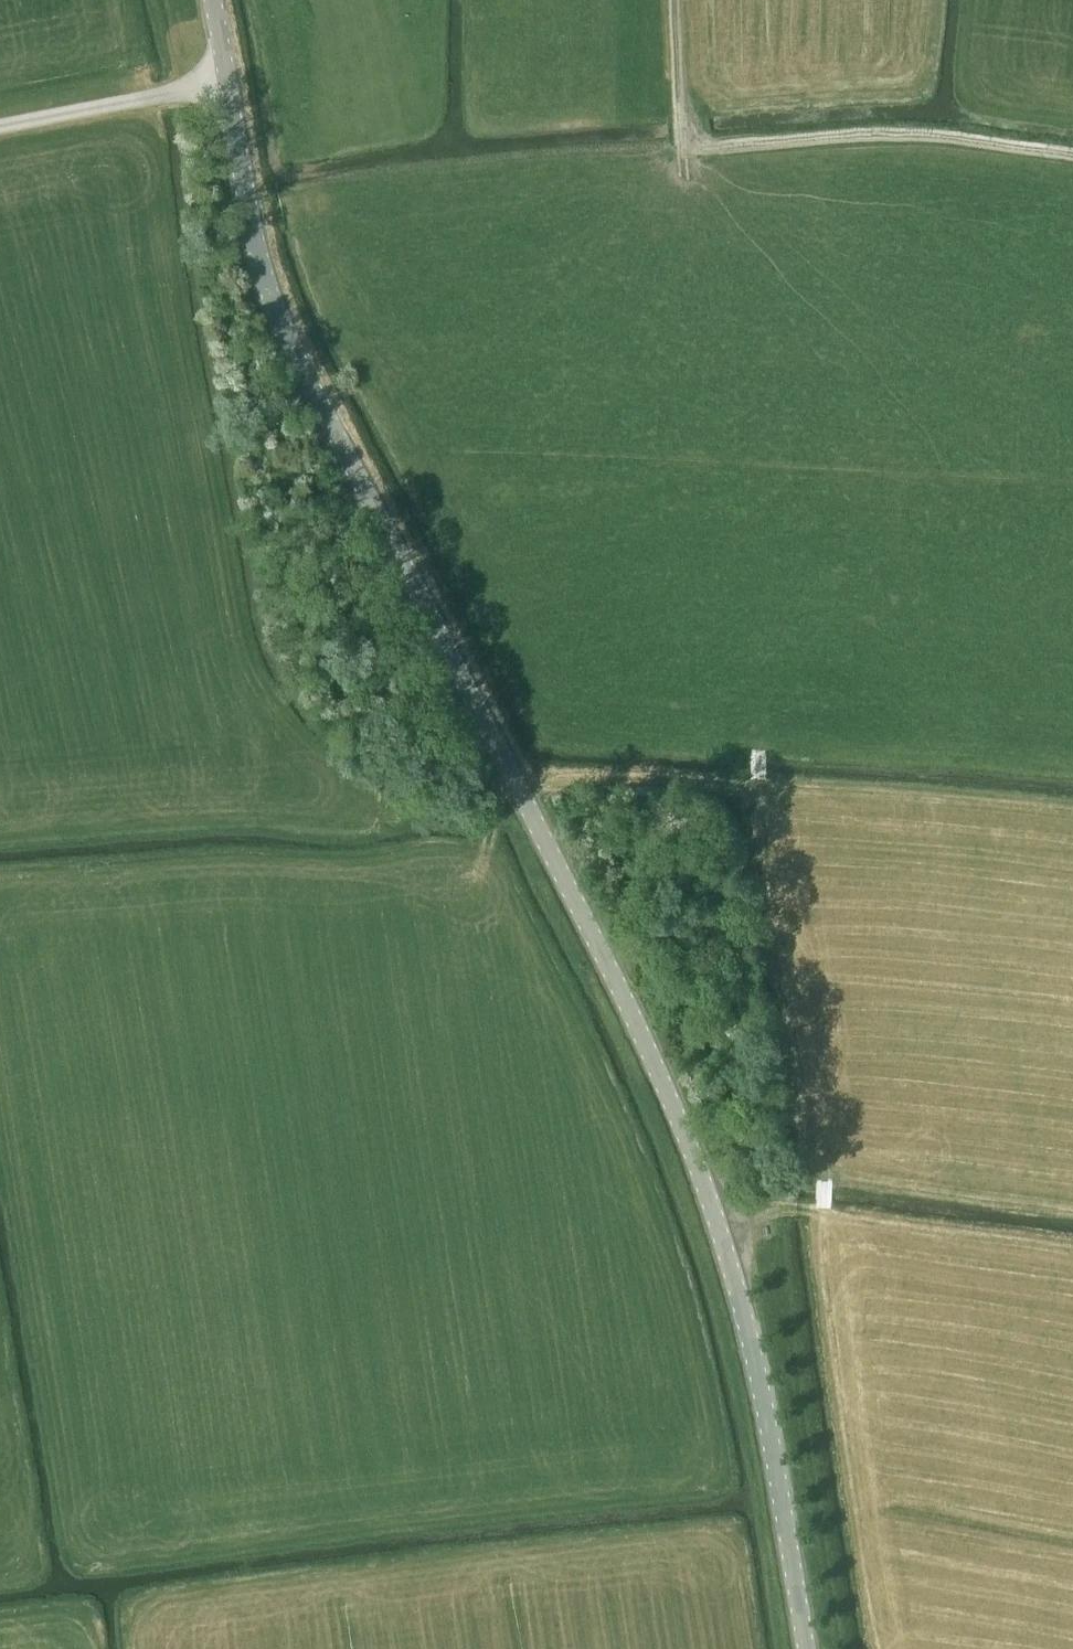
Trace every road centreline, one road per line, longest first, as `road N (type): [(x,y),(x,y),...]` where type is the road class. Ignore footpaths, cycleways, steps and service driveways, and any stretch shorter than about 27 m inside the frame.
road 1 (tertiary): [(807,1648),(739,1293),(705,1180),(606,963),(278,315),(213,0)]

